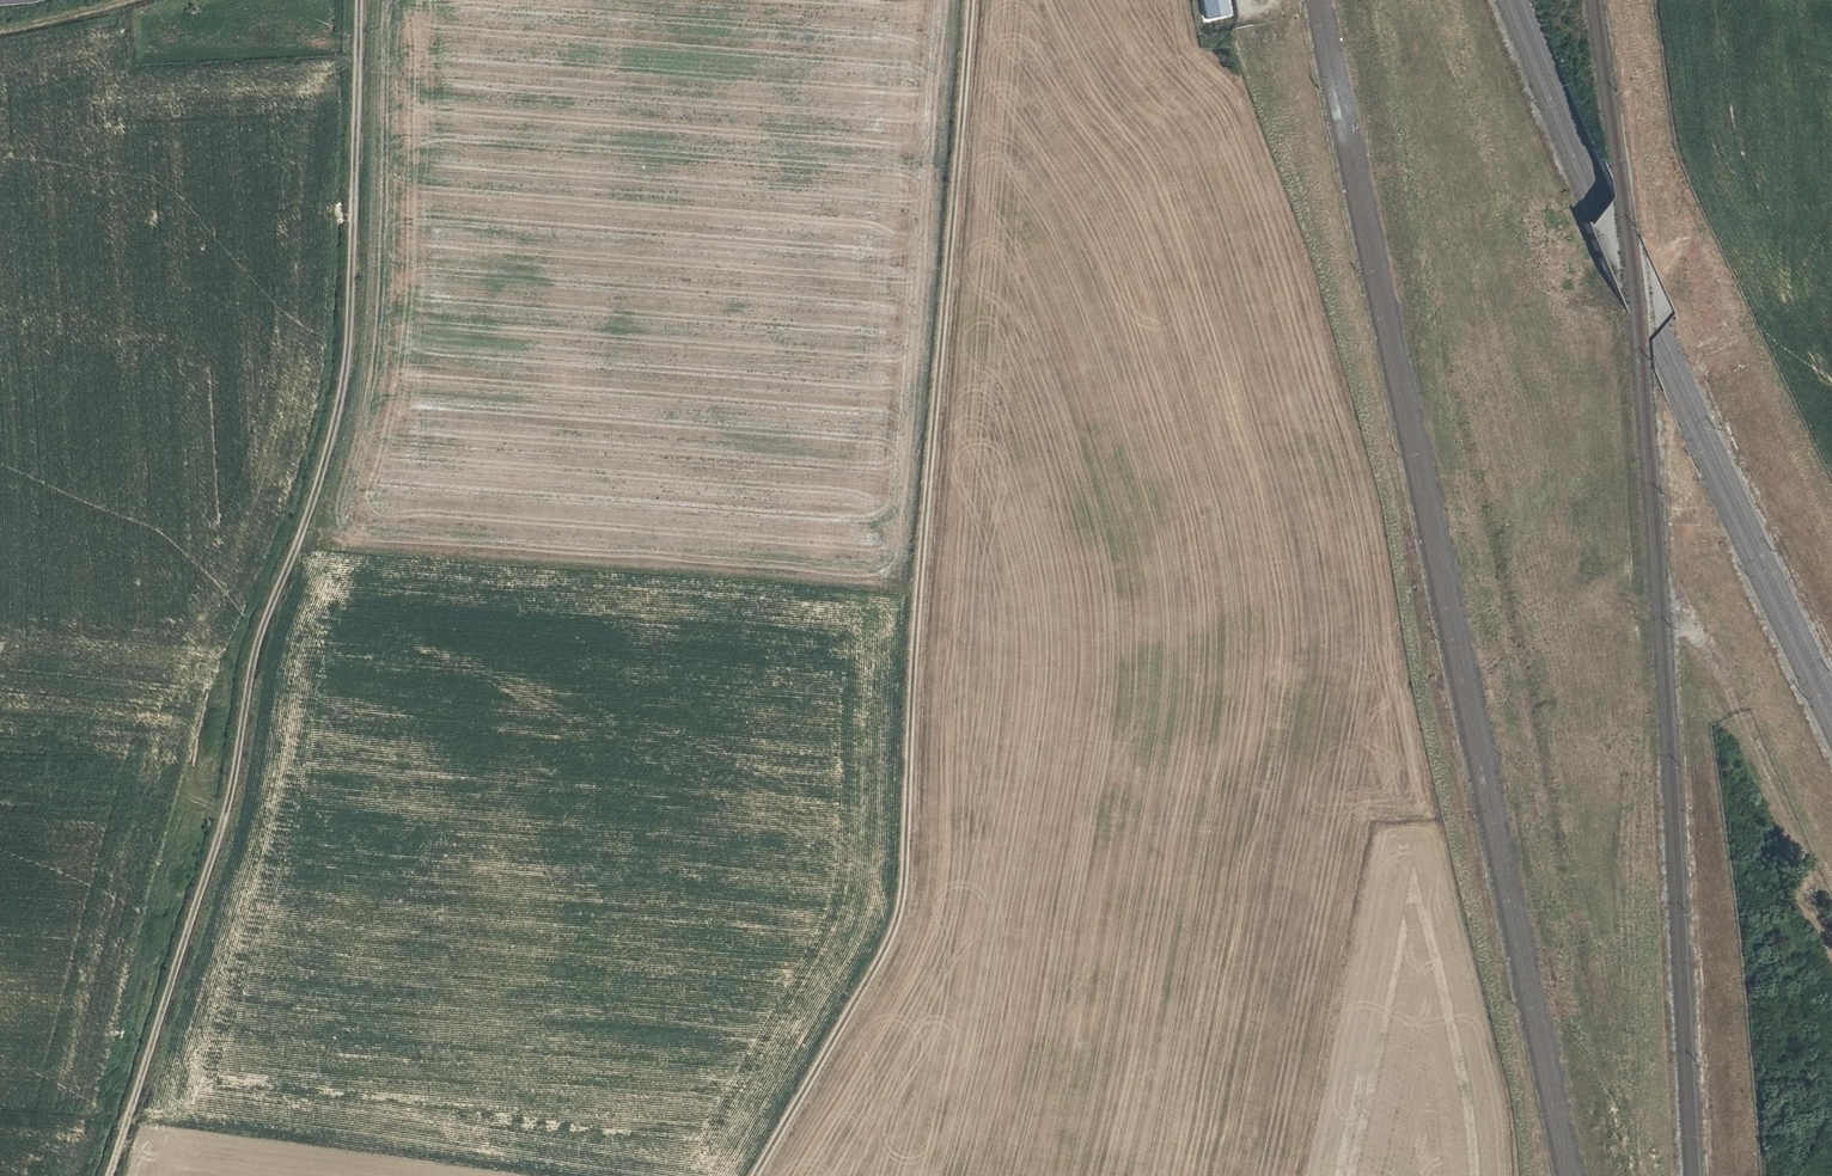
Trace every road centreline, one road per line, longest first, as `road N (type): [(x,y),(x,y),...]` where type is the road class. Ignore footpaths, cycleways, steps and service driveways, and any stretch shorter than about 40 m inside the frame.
road 1 (track): [(971,0),(918,609),(903,895),(754,1175)]
road 2 (track): [(358,0),(352,339),(332,437),(253,670),(220,838),(112,1175)]
road 3 (track): [(1831,952),(1737,714),(1688,625)]

